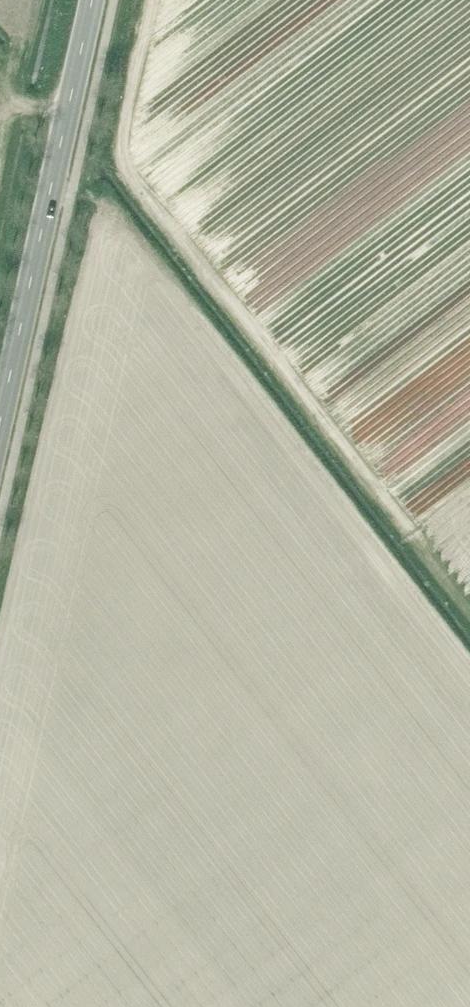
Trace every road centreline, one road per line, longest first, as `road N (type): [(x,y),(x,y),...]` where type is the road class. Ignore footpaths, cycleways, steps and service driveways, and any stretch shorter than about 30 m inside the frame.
road 1 (secondary): [(0,422),(92,0)]

